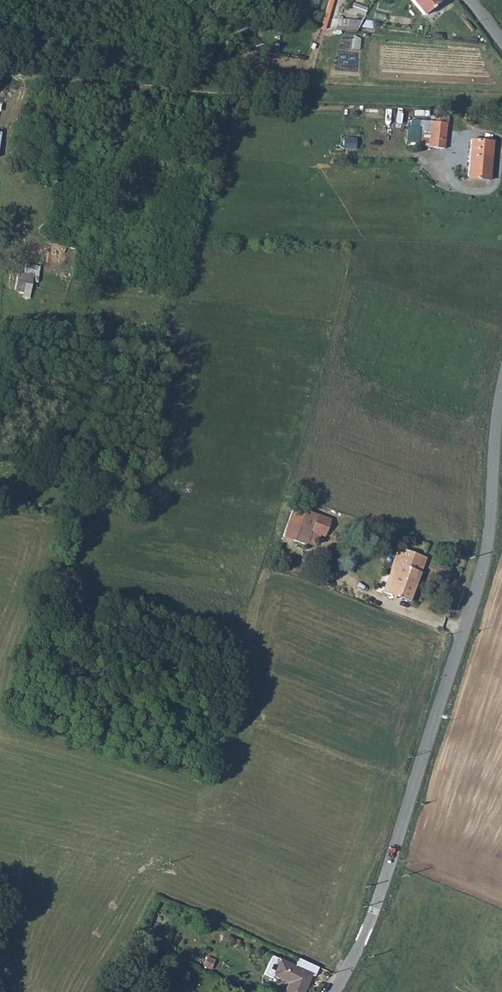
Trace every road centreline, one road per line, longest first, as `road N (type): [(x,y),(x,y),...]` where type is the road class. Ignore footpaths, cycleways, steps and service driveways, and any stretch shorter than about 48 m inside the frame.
road 1 (unclassified): [(501,395),(486,558),(472,610),(378,905),(347,971)]

